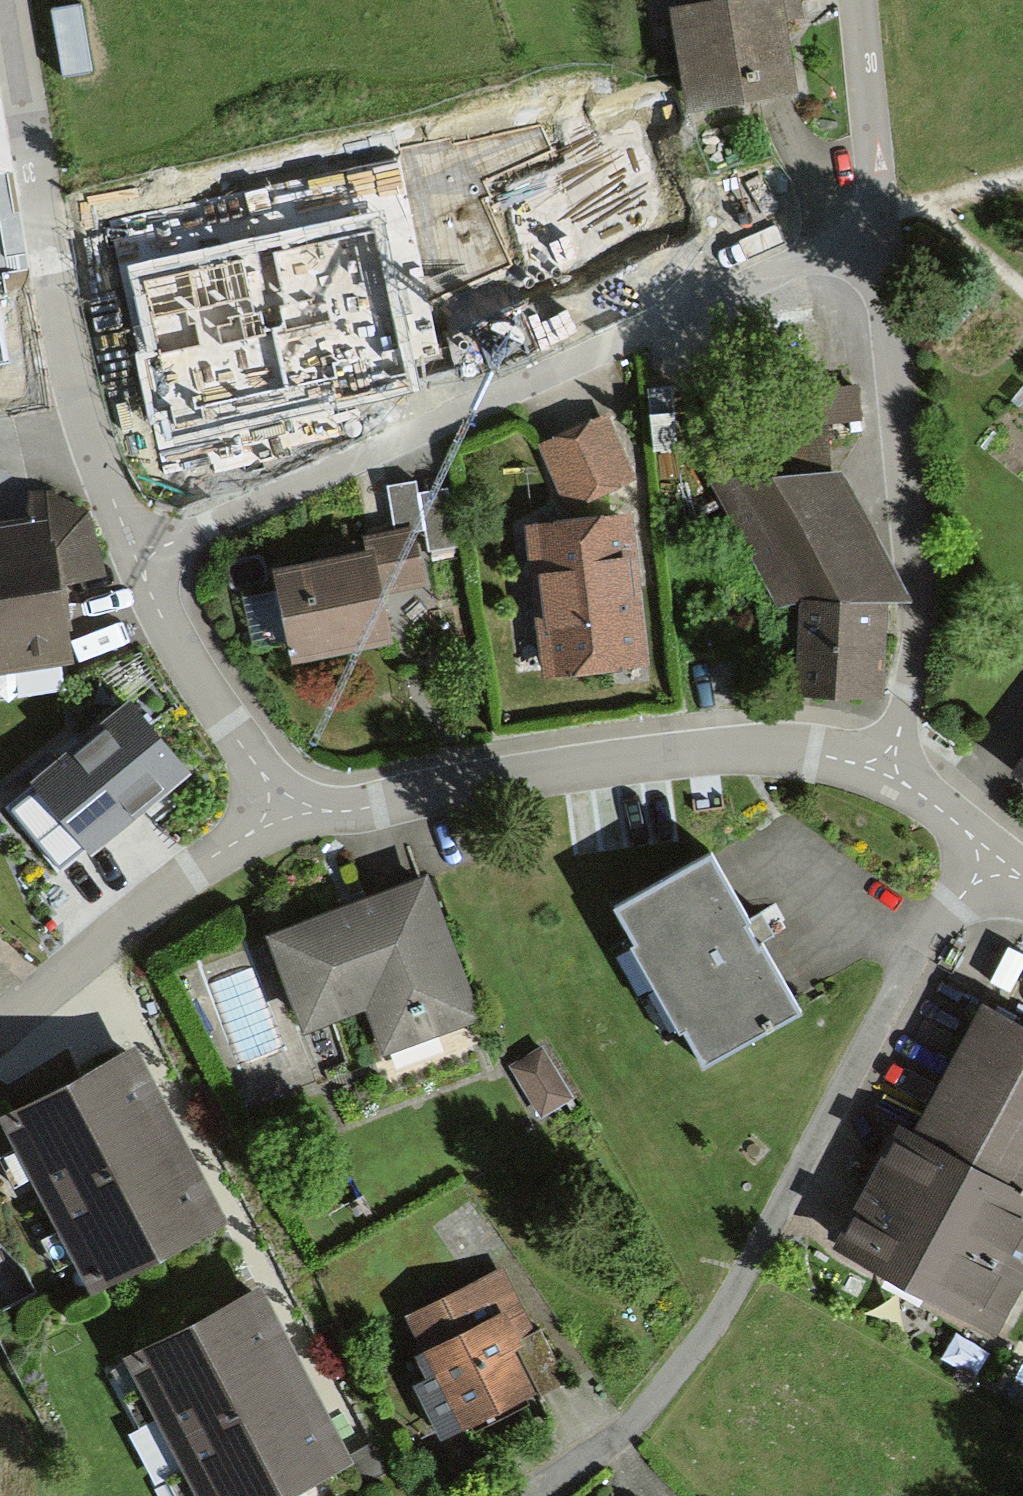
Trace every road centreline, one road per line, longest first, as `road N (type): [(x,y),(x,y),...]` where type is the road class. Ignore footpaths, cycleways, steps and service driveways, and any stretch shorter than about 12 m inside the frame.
road 1 (residential): [(878,229),(137,561)]
road 2 (residential): [(284,808),(352,811),(598,764),(750,750),(884,770)]
road 3 (residential): [(7,0),(66,345),(137,561)]
road 4 (residential): [(878,229),(914,492),(916,633),(903,718),(884,770)]
road 5 (residential): [(756,1249),(922,942),(997,855)]
road 6 (residential): [(284,808),(0,1027)]
road 7 (residential): [(137,561),(166,625),(284,808)]
road 8 (residential): [(860,0),(878,229)]
road 9 (residential): [(884,770),(997,855)]

